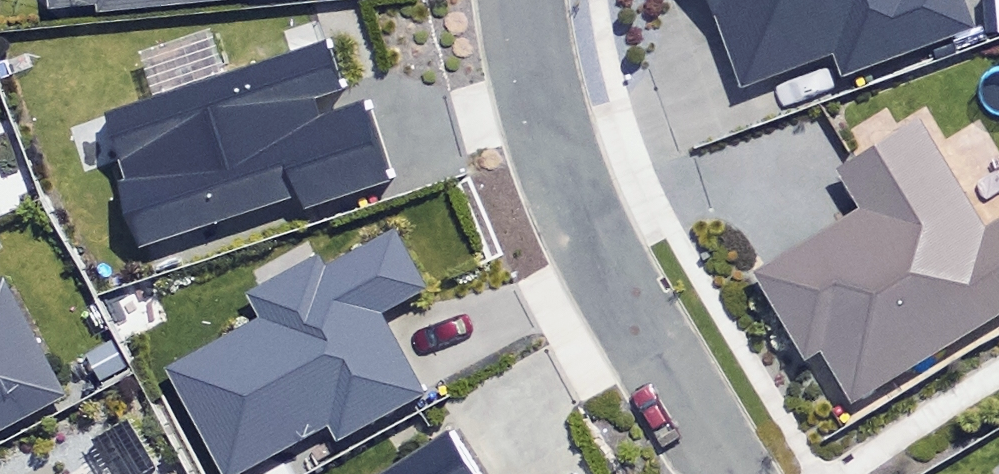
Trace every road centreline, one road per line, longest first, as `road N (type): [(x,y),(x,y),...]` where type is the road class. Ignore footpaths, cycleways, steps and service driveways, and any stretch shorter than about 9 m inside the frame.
road 1 (residential): [(521,0),(529,67),(553,145),(598,247),(738,473)]

